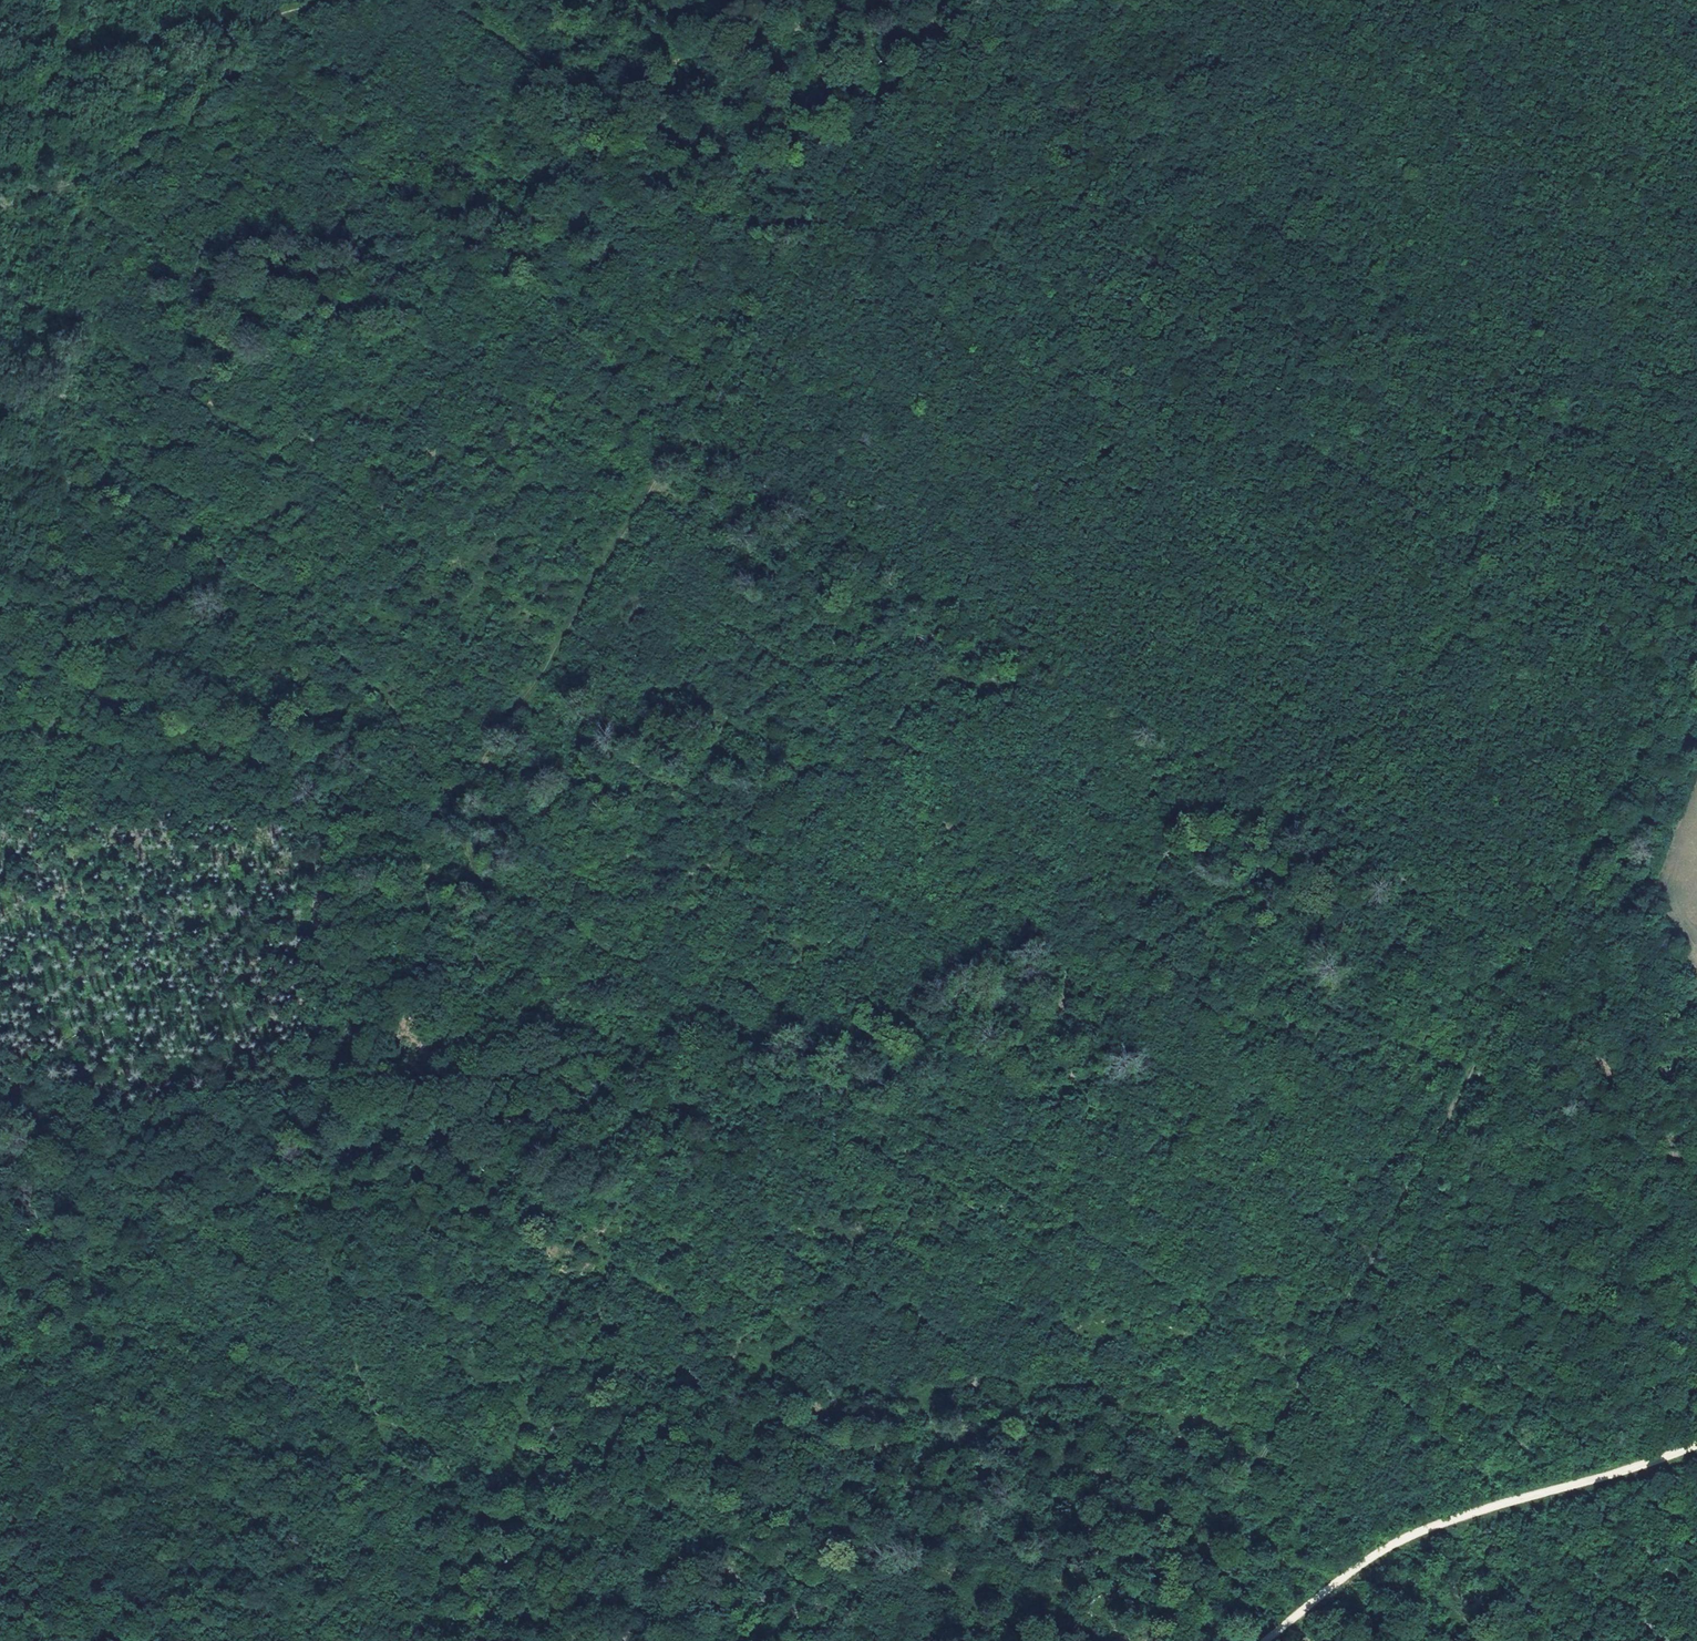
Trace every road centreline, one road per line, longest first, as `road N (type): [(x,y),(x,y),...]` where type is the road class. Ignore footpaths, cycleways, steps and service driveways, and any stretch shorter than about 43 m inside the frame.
road 1 (track): [(450,813),(940,0)]
road 2 (track): [(1696,1449),(1399,1542),(1274,1640)]
road 3 (track): [(332,0),(116,46),(0,51)]
road 4 (track): [(128,787),(226,808),(308,808),(314,853)]
road 5 (track): [(0,788),(128,787)]

